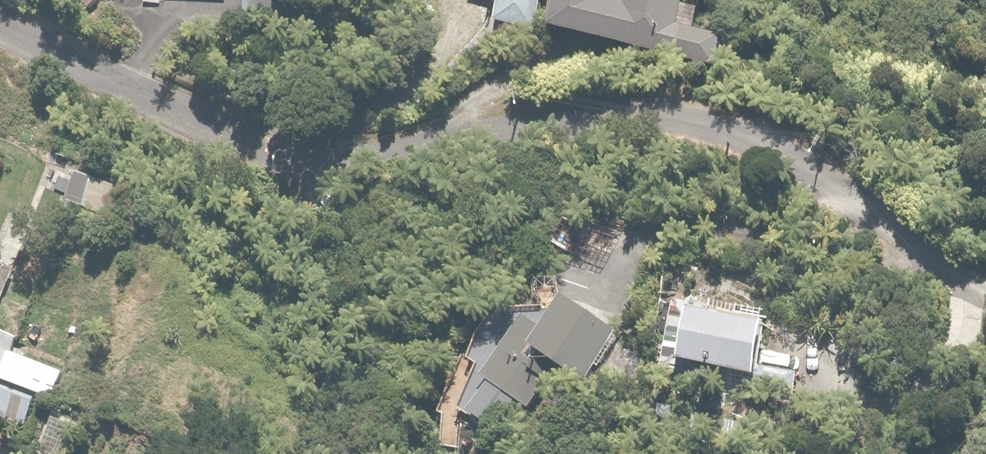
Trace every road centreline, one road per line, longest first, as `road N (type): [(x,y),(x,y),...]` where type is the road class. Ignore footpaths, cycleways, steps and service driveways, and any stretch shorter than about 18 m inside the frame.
road 1 (residential): [(0,27),(209,132),(278,155),(337,160),(485,123),(586,110),(707,115),(779,142),(985,280)]

